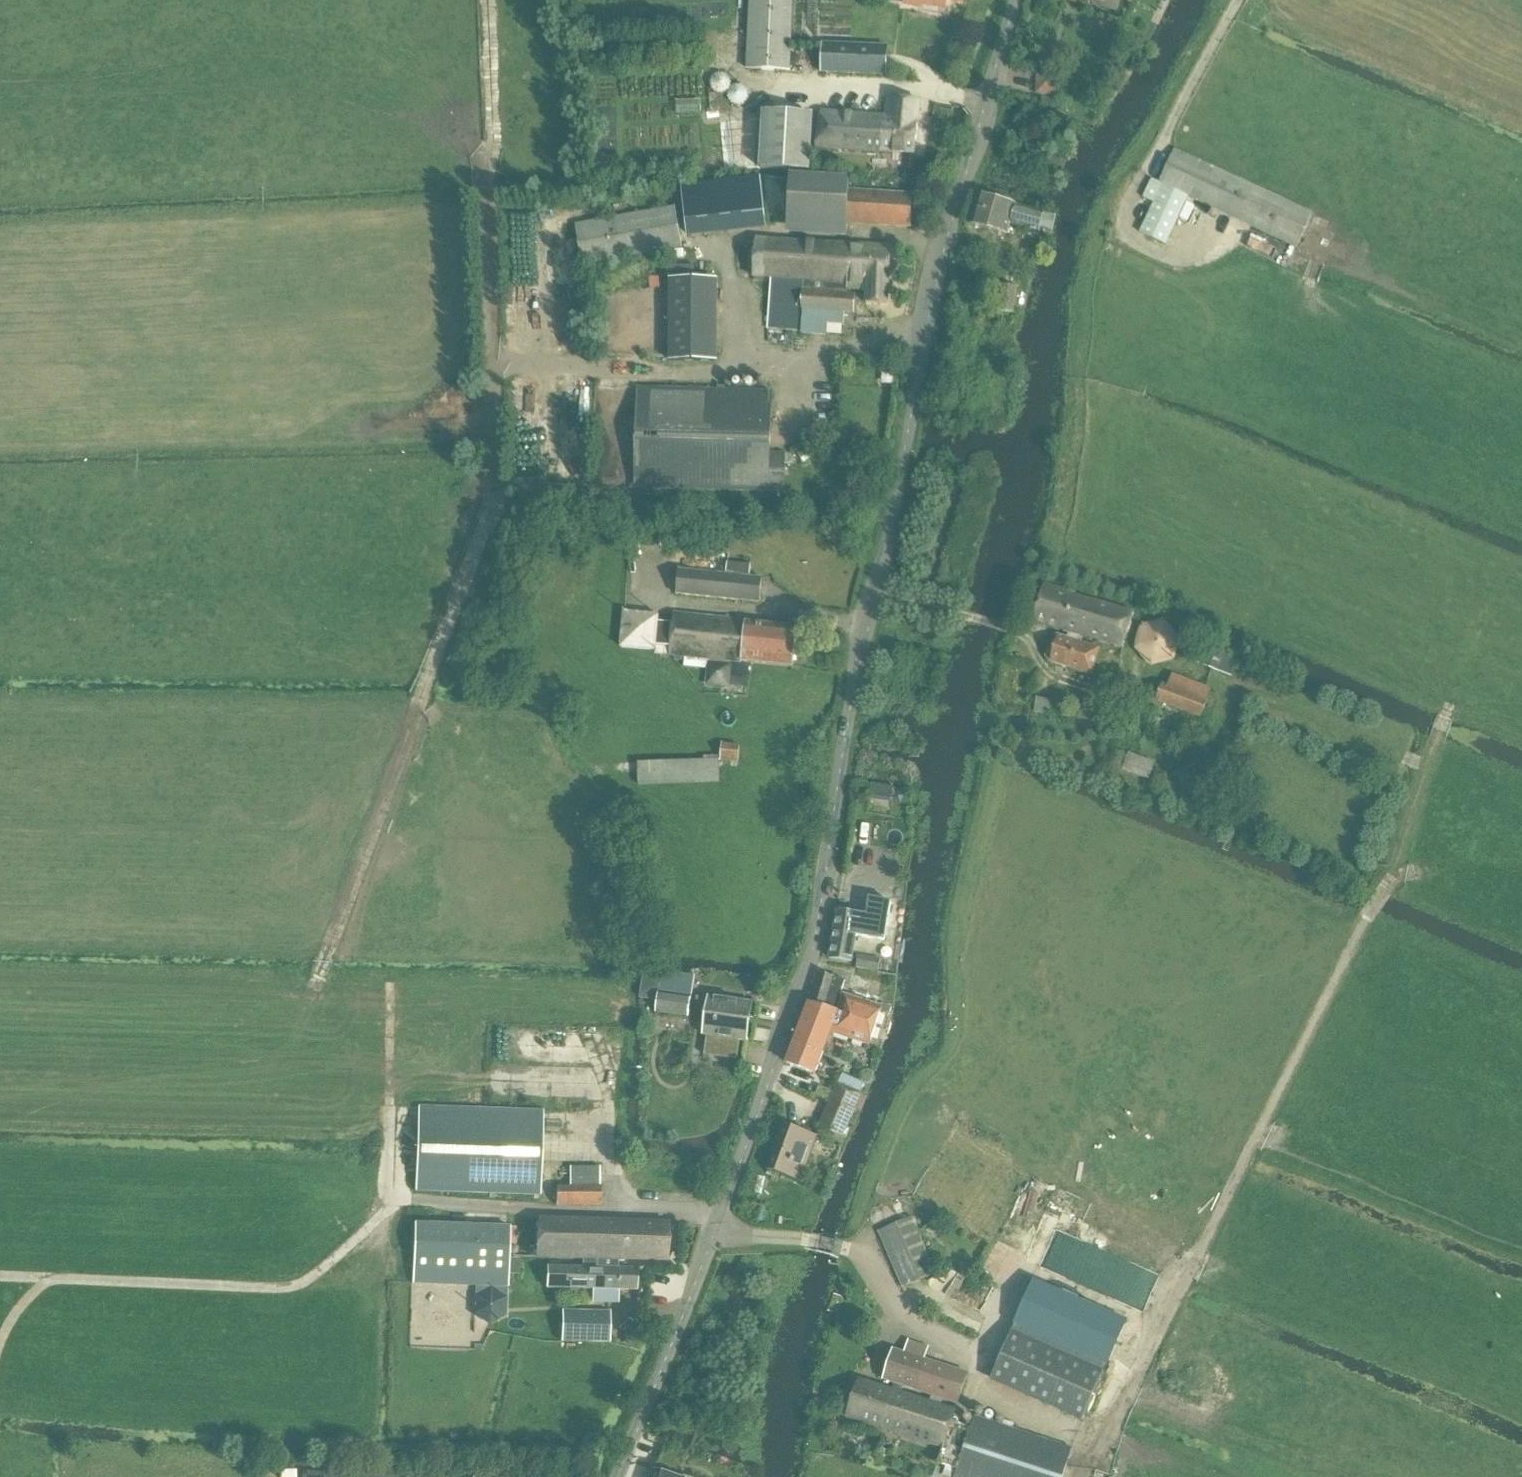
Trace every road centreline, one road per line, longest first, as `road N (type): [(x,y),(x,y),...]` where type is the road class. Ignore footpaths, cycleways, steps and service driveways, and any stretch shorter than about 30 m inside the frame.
road 1 (unclassified): [(620,1476),(807,965),(922,328),(1014,0)]
road 2 (track): [(1004,1322),(1106,1069),(1142,1020),(1188,987),(1332,947),(1389,907),(1440,746)]
road 3 (track): [(0,1276),(291,1287),(393,1209),(721,1215)]
road 4 (track): [(431,680),(497,506),(491,0)]
road 5 (track): [(704,51),(577,54),(562,39),(553,0)]

